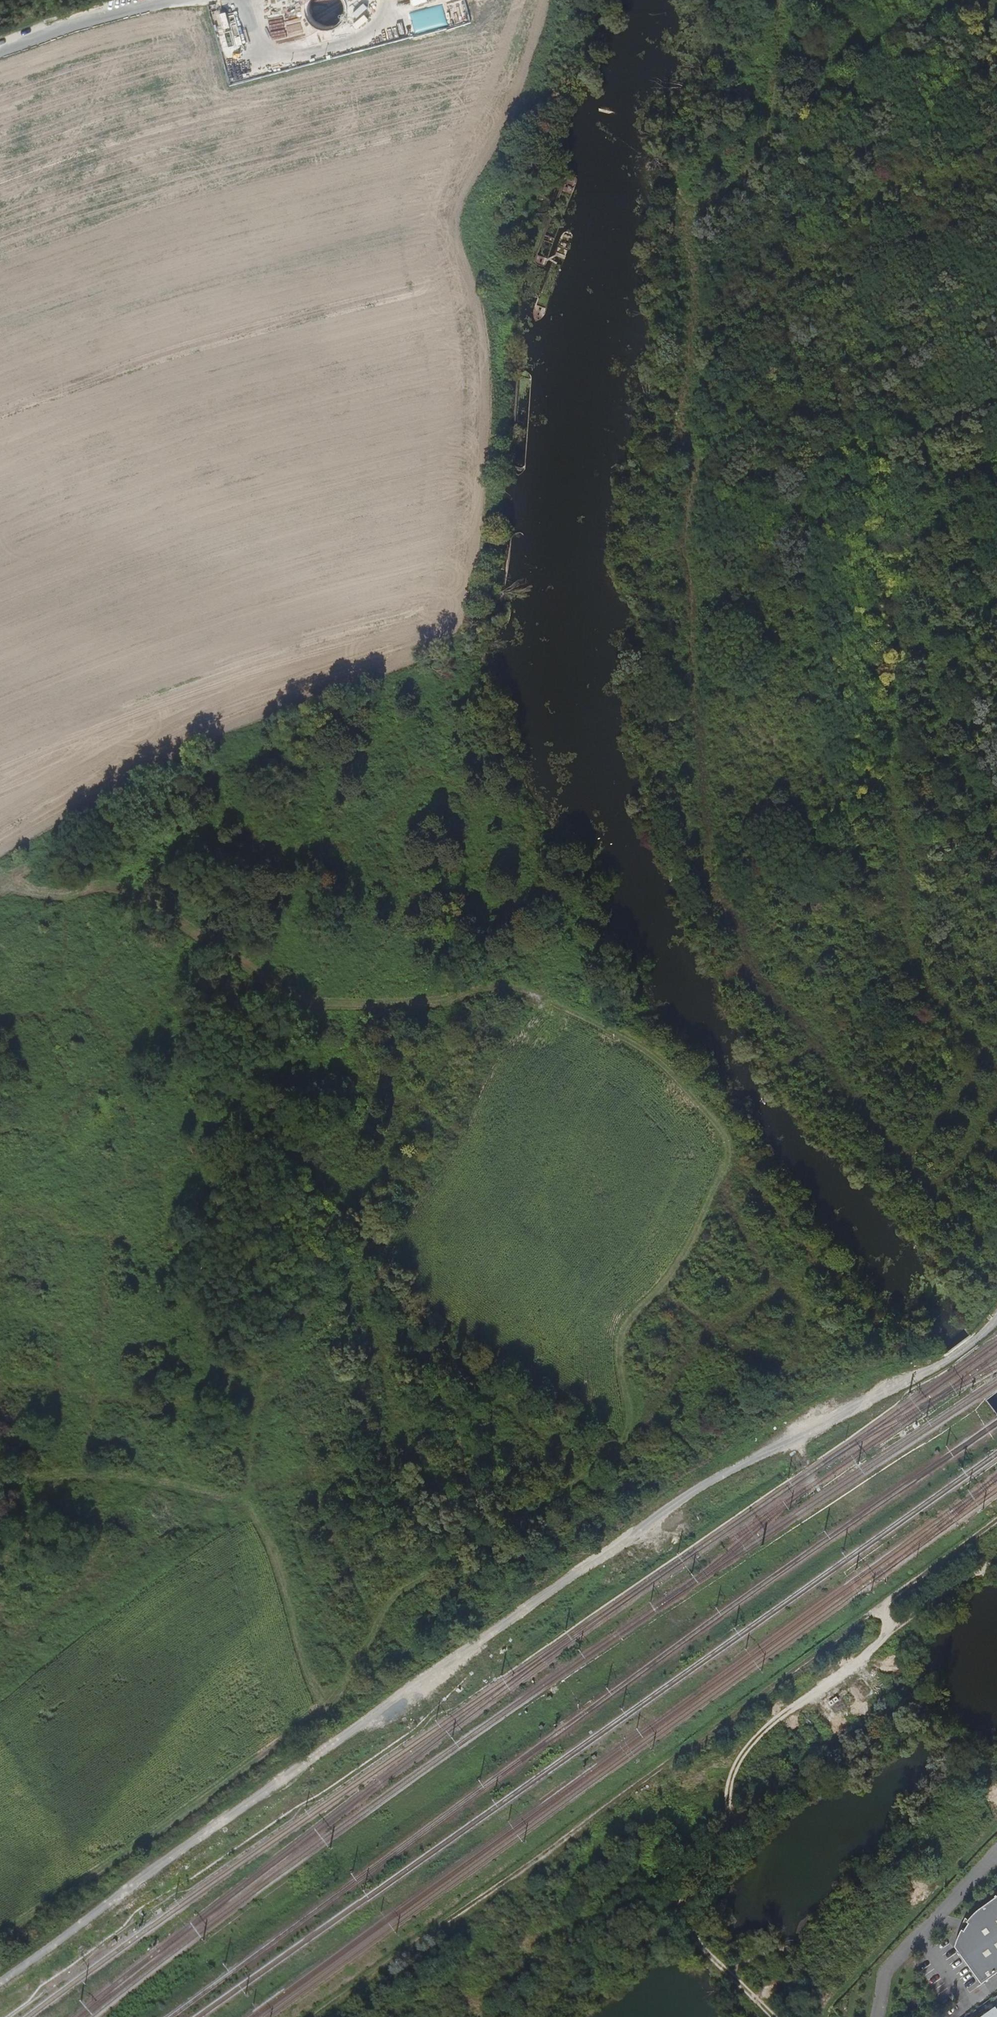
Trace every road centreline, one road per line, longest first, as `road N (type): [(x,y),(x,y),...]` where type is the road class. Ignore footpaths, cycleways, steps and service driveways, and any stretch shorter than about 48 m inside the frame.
road 1 (track): [(883,1603),(891,1624),(749,1741),(691,1911),(730,1973),(774,2016)]
road 2 (track): [(0,1480),(145,1477),(241,1496)]

